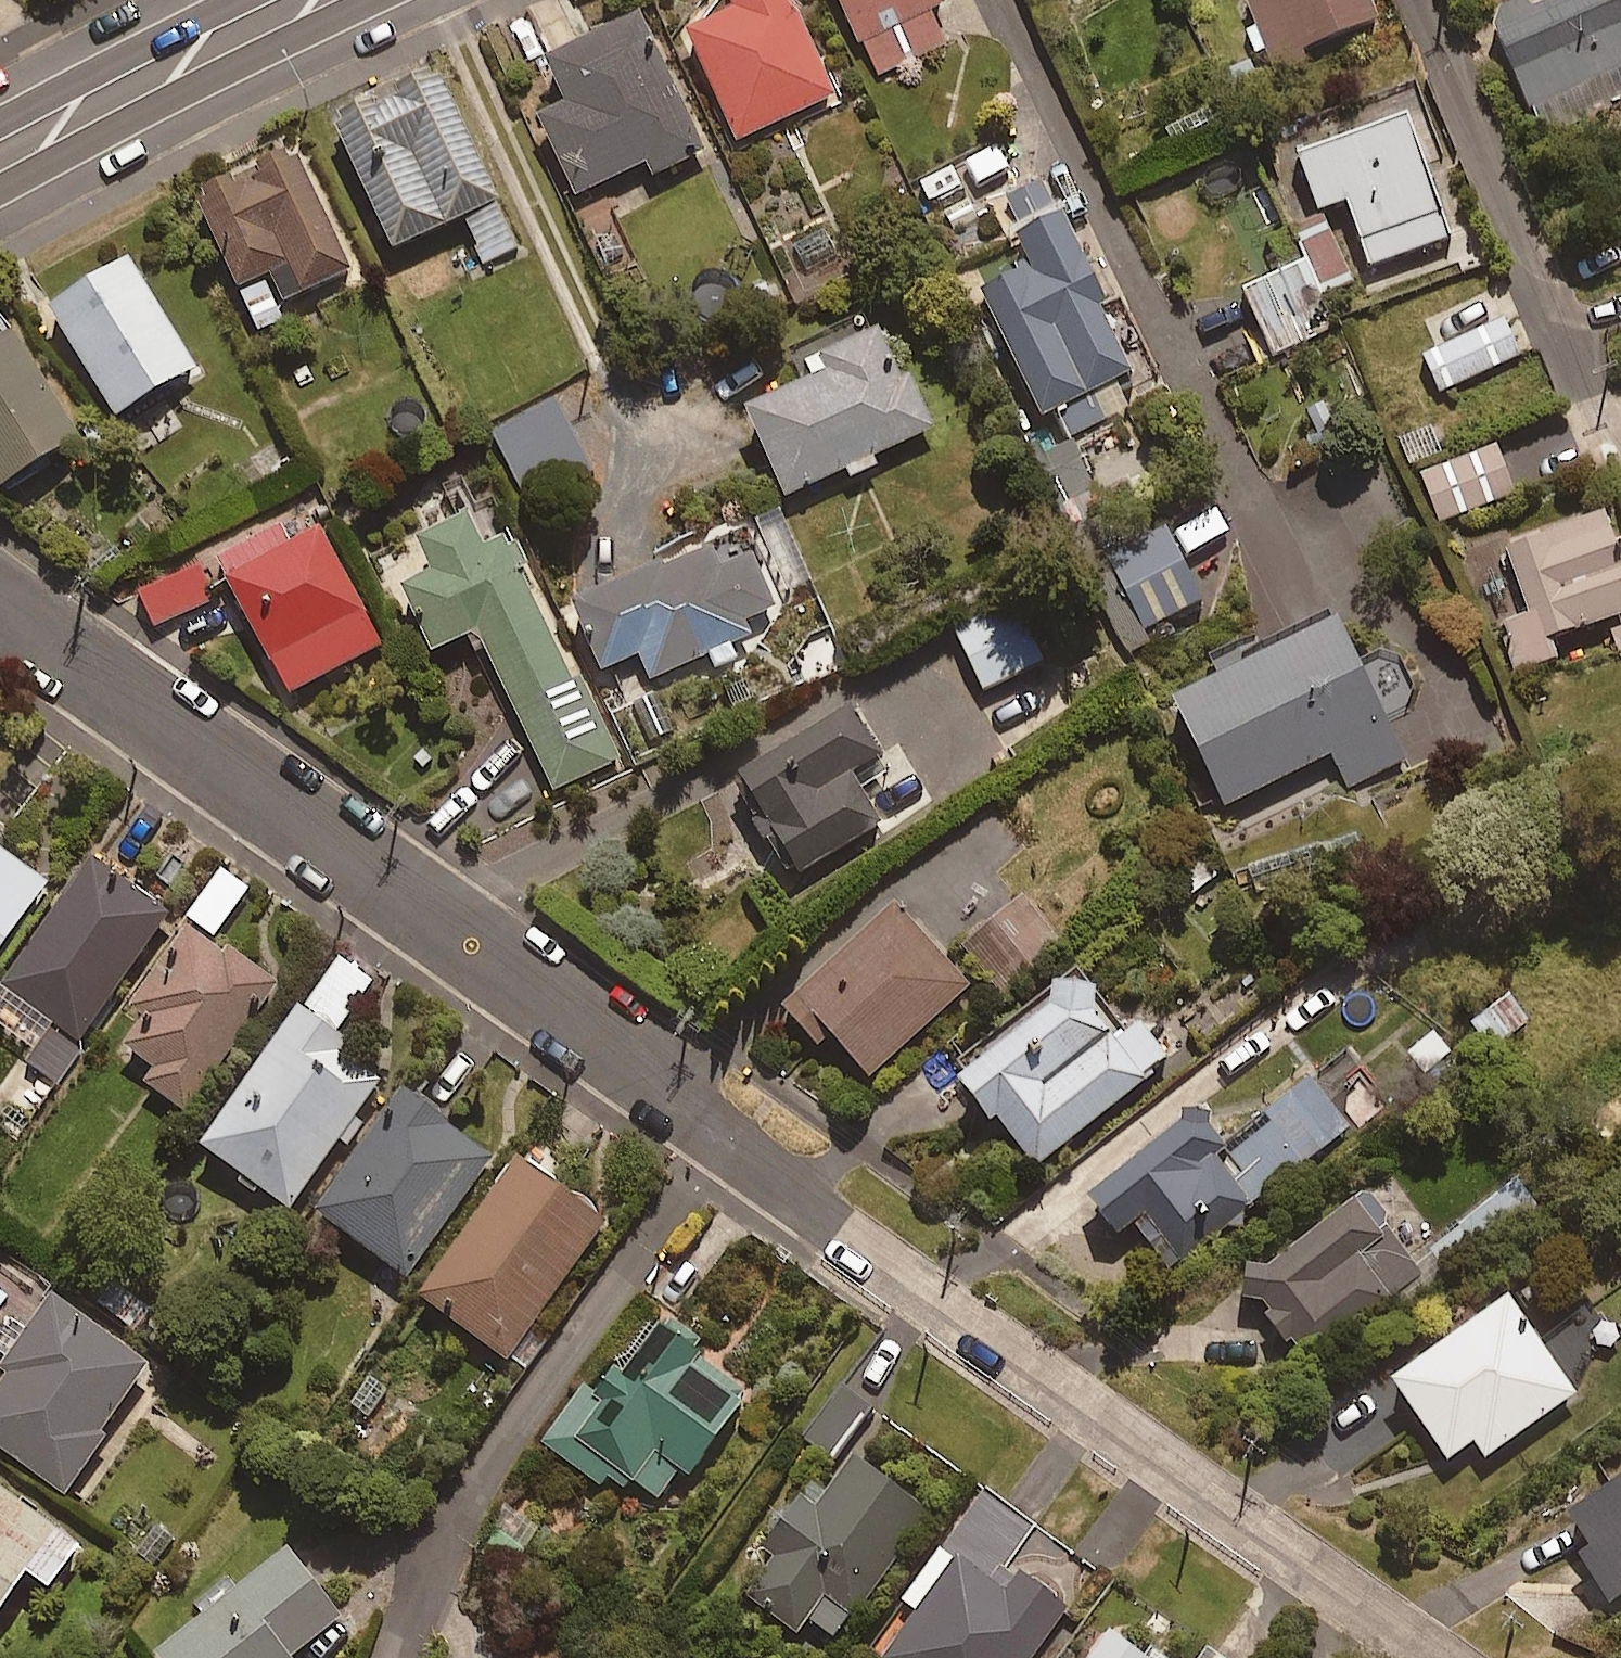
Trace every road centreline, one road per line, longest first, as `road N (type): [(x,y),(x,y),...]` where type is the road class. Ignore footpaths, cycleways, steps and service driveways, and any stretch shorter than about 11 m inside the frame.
road 1 (residential): [(0,599),(390,851),(1533,1657)]
road 2 (secondary): [(372,0),(178,90),(0,188)]
road 3 (secondary): [(0,122),(246,0)]

